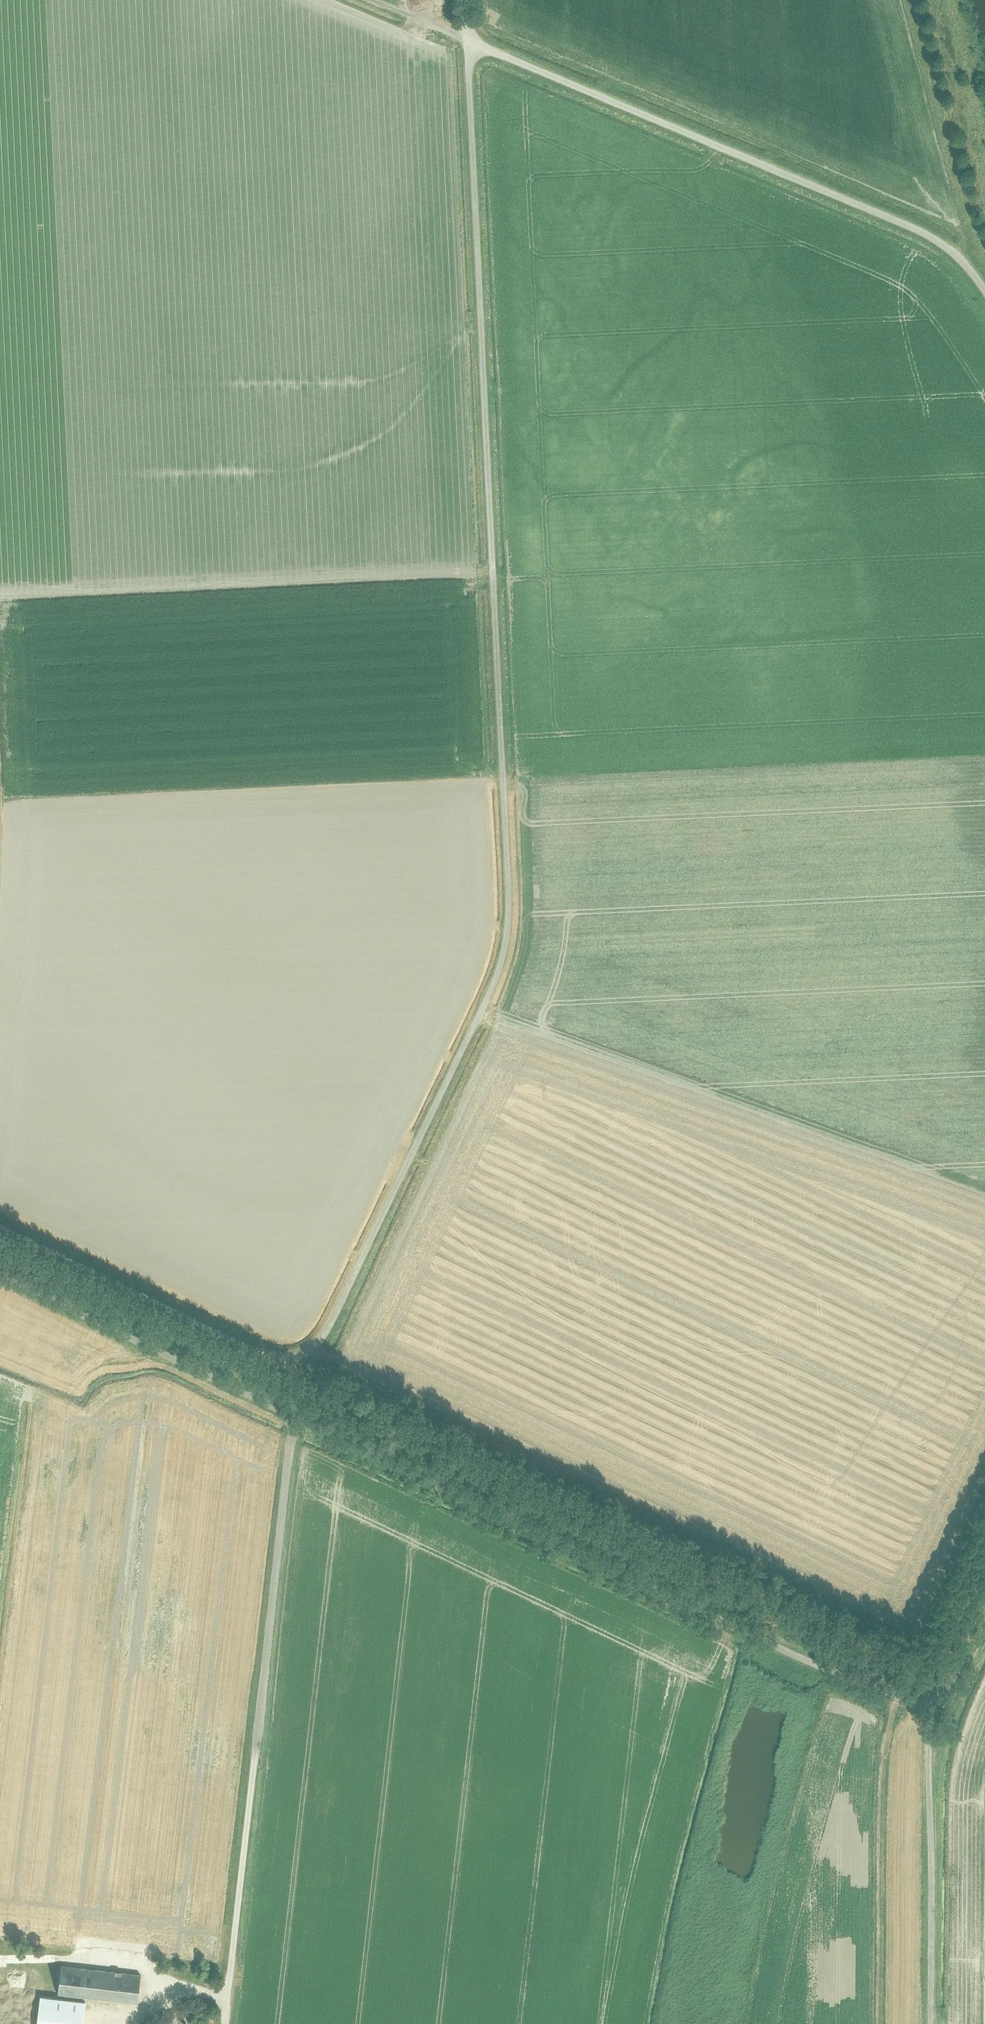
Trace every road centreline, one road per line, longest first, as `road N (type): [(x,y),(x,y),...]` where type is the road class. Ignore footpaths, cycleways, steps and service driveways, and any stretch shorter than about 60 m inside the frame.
road 1 (unclassified): [(0,1228),(285,1358),(310,1349),(329,1330),(496,952),(503,879),(467,39)]
road 2 (track): [(0,1274),(730,1626),(931,1707)]
road 3 (unclassified): [(984,289),(952,251),(917,229),(467,39)]
road 4 (unclassified): [(225,2023),(266,1671)]
road 5 (track): [(931,1707),(894,1724),(884,1771),(883,2023)]
road 6 (track): [(931,2023),(931,1707)]
road 7 (track): [(302,1420),(266,1671)]

